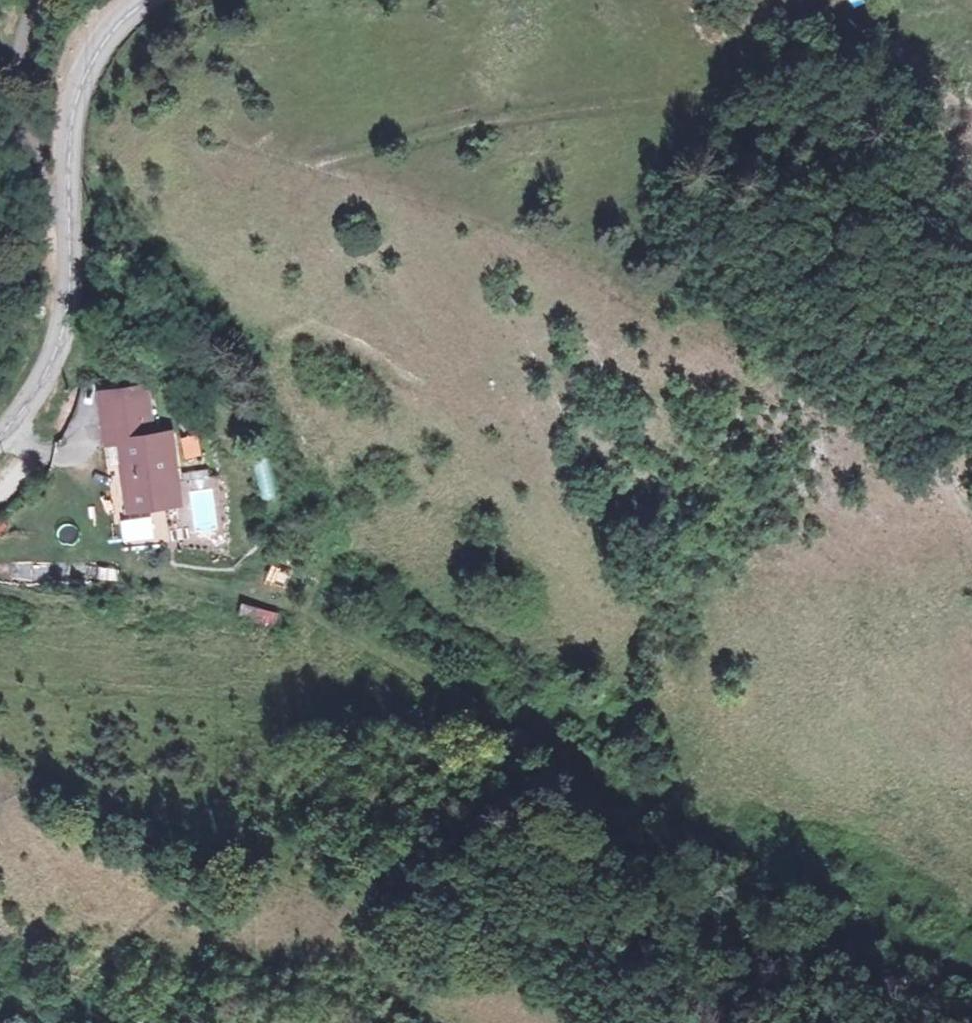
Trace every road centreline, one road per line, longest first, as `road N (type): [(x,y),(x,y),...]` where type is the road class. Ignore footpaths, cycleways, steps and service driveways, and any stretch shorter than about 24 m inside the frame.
road 1 (track): [(751,0),(864,245),(971,533)]
road 2 (tertiary): [(143,0),(121,15),(83,100),(66,316),(47,364),(0,425)]

